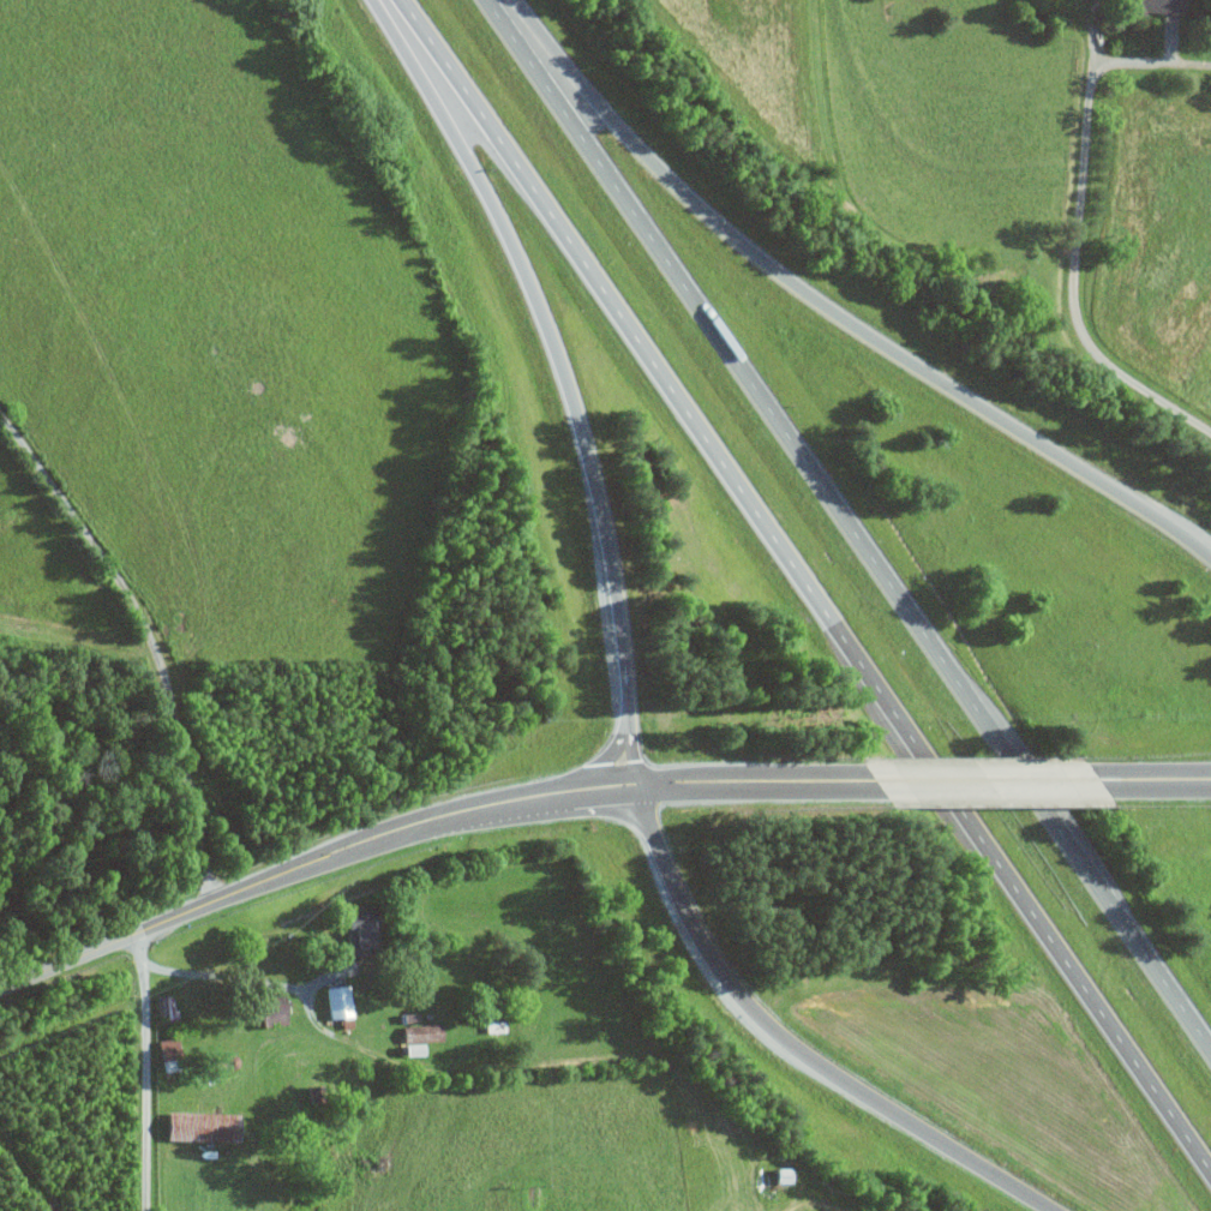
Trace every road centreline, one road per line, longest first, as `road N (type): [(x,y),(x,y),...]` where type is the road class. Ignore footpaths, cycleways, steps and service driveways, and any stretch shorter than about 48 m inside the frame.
road 1 (trunk): [(379,0),(470,156),(557,358),(589,482),(642,781),(672,889),(705,963),(743,1020),(797,1068),(912,1139),(1054,1210)]
road 2 (trunk): [(394,0),(1210,1176)]
road 3 (trunk): [(1210,1016),(508,0)]
road 4 (tertiary): [(0,988),(384,831),(479,805),(642,781),(892,787)]
road 5 (trunk): [(1210,561),(966,402),(793,275),(671,173),(508,0)]
road 6 (residential): [(136,931),(145,1024),(145,1210)]
road 7 (tertiary): [(892,787),(1116,785)]

